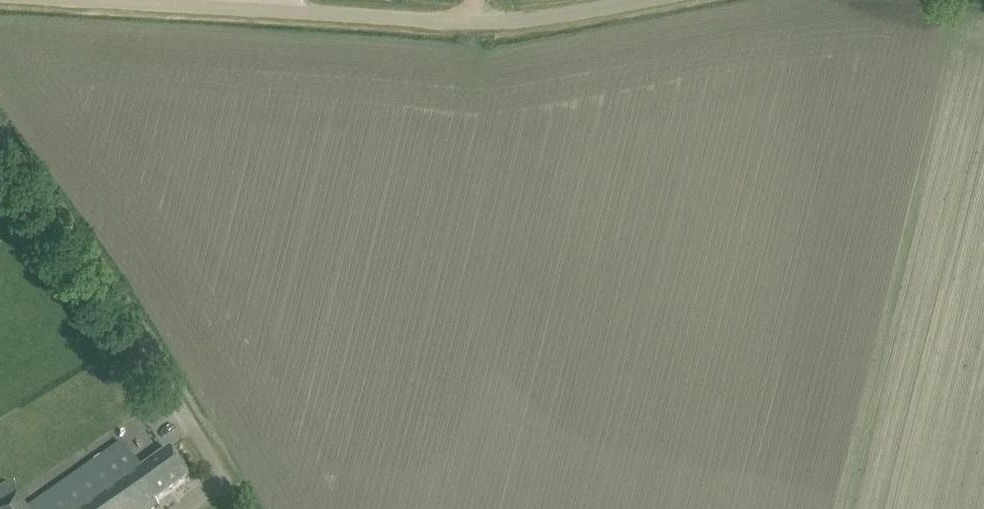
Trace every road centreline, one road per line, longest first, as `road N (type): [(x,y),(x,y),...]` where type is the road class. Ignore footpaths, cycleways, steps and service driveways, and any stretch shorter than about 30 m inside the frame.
road 1 (unclassified): [(634,0),(446,17),(140,0)]
road 2 (unclassified): [(130,331),(0,150)]

